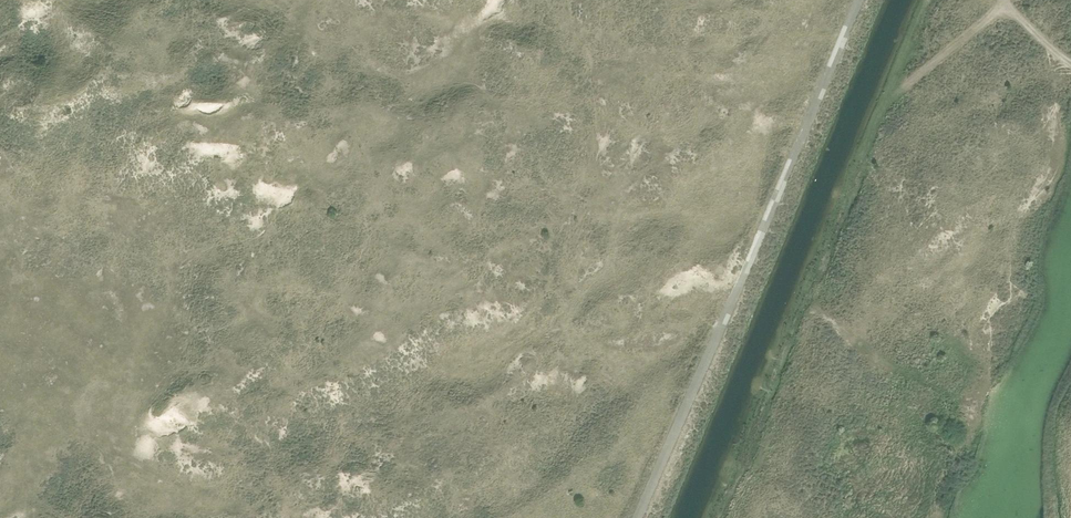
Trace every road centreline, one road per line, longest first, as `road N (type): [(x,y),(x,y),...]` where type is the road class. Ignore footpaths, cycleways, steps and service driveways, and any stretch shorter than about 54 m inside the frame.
road 1 (track): [(636,517),(859,0)]
road 2 (track): [(888,99),(716,517)]
road 3 (track): [(1007,8),(888,99),(904,56)]

